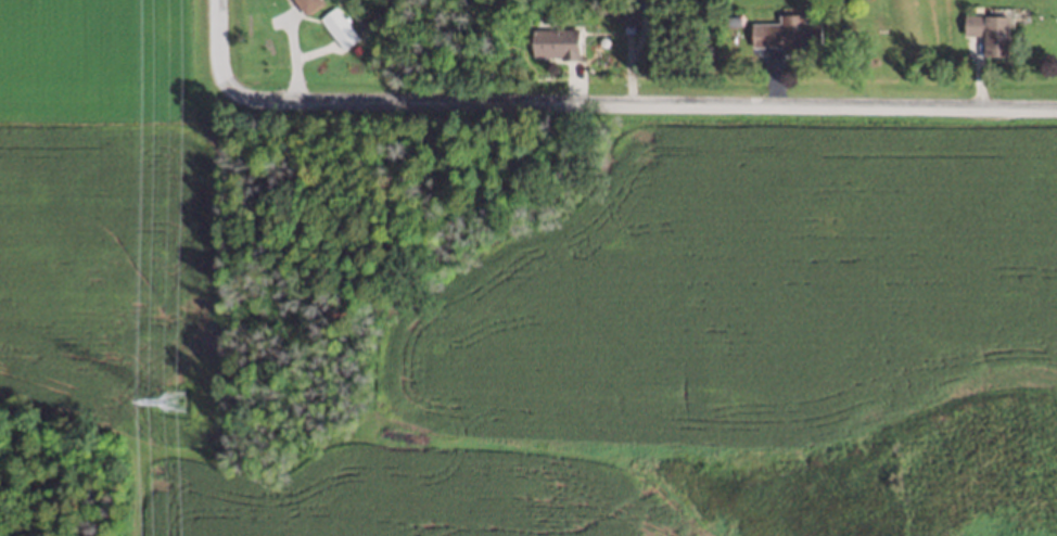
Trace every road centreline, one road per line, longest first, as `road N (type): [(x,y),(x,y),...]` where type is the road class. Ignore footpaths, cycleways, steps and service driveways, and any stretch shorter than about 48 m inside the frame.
road 1 (residential): [(219,0),(221,72),(255,99),(1056,112)]

